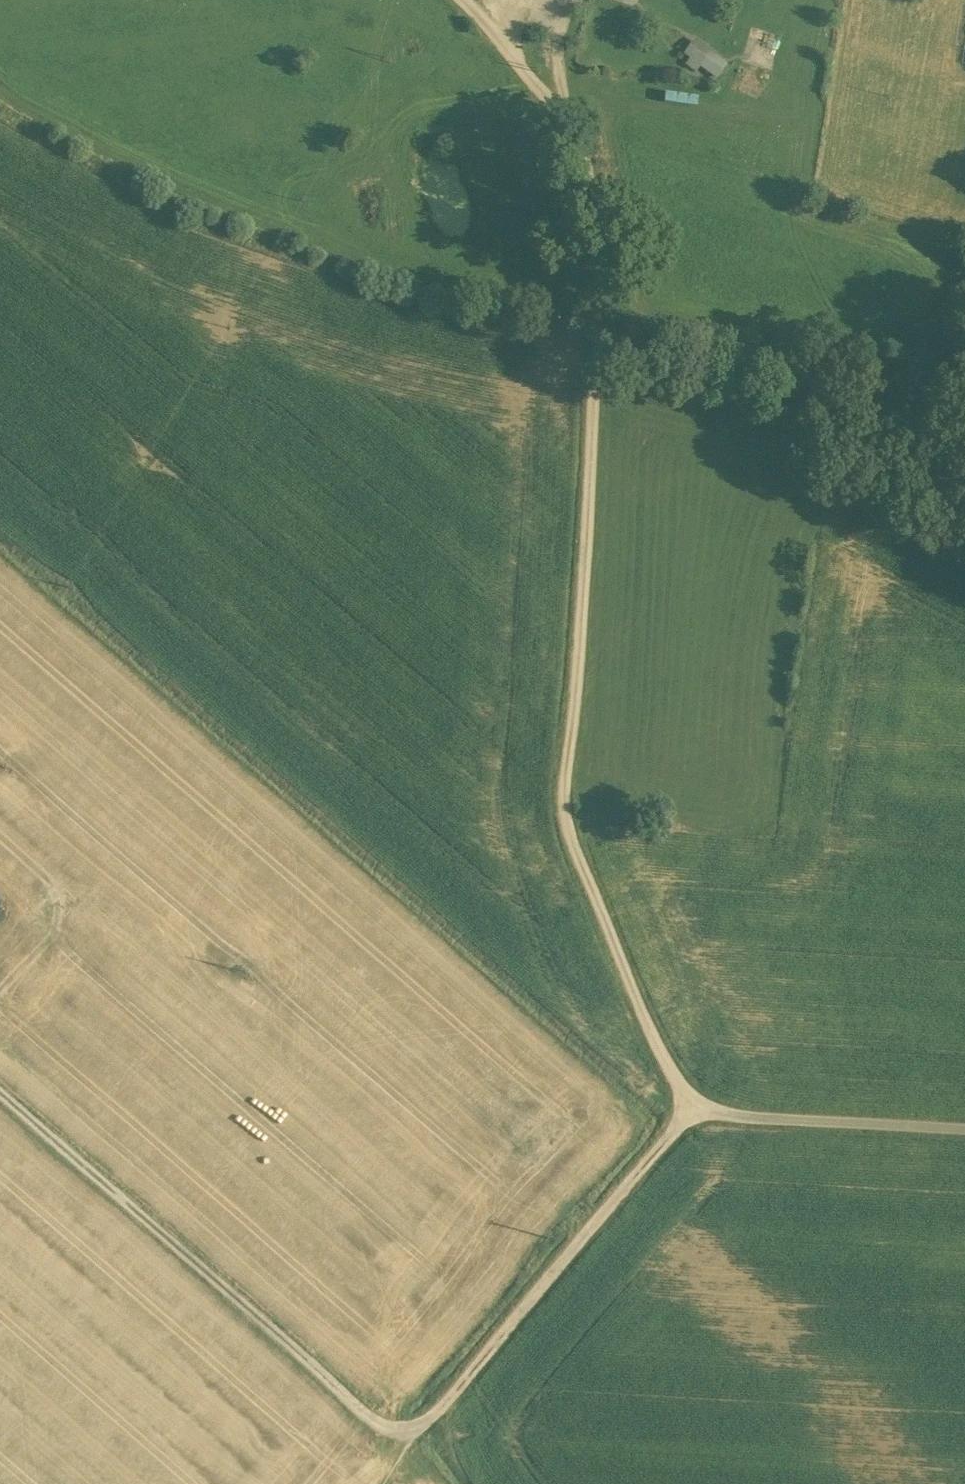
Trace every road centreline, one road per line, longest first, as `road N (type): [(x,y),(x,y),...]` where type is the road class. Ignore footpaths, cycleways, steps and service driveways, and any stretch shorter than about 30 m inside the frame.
road 1 (track): [(0,1091),(378,1418),(422,1445),(693,1109),(571,821),(597,417),(598,300),(579,164),(535,82),(465,0)]
road 2 (unclassified): [(693,1109),(964,1129)]

